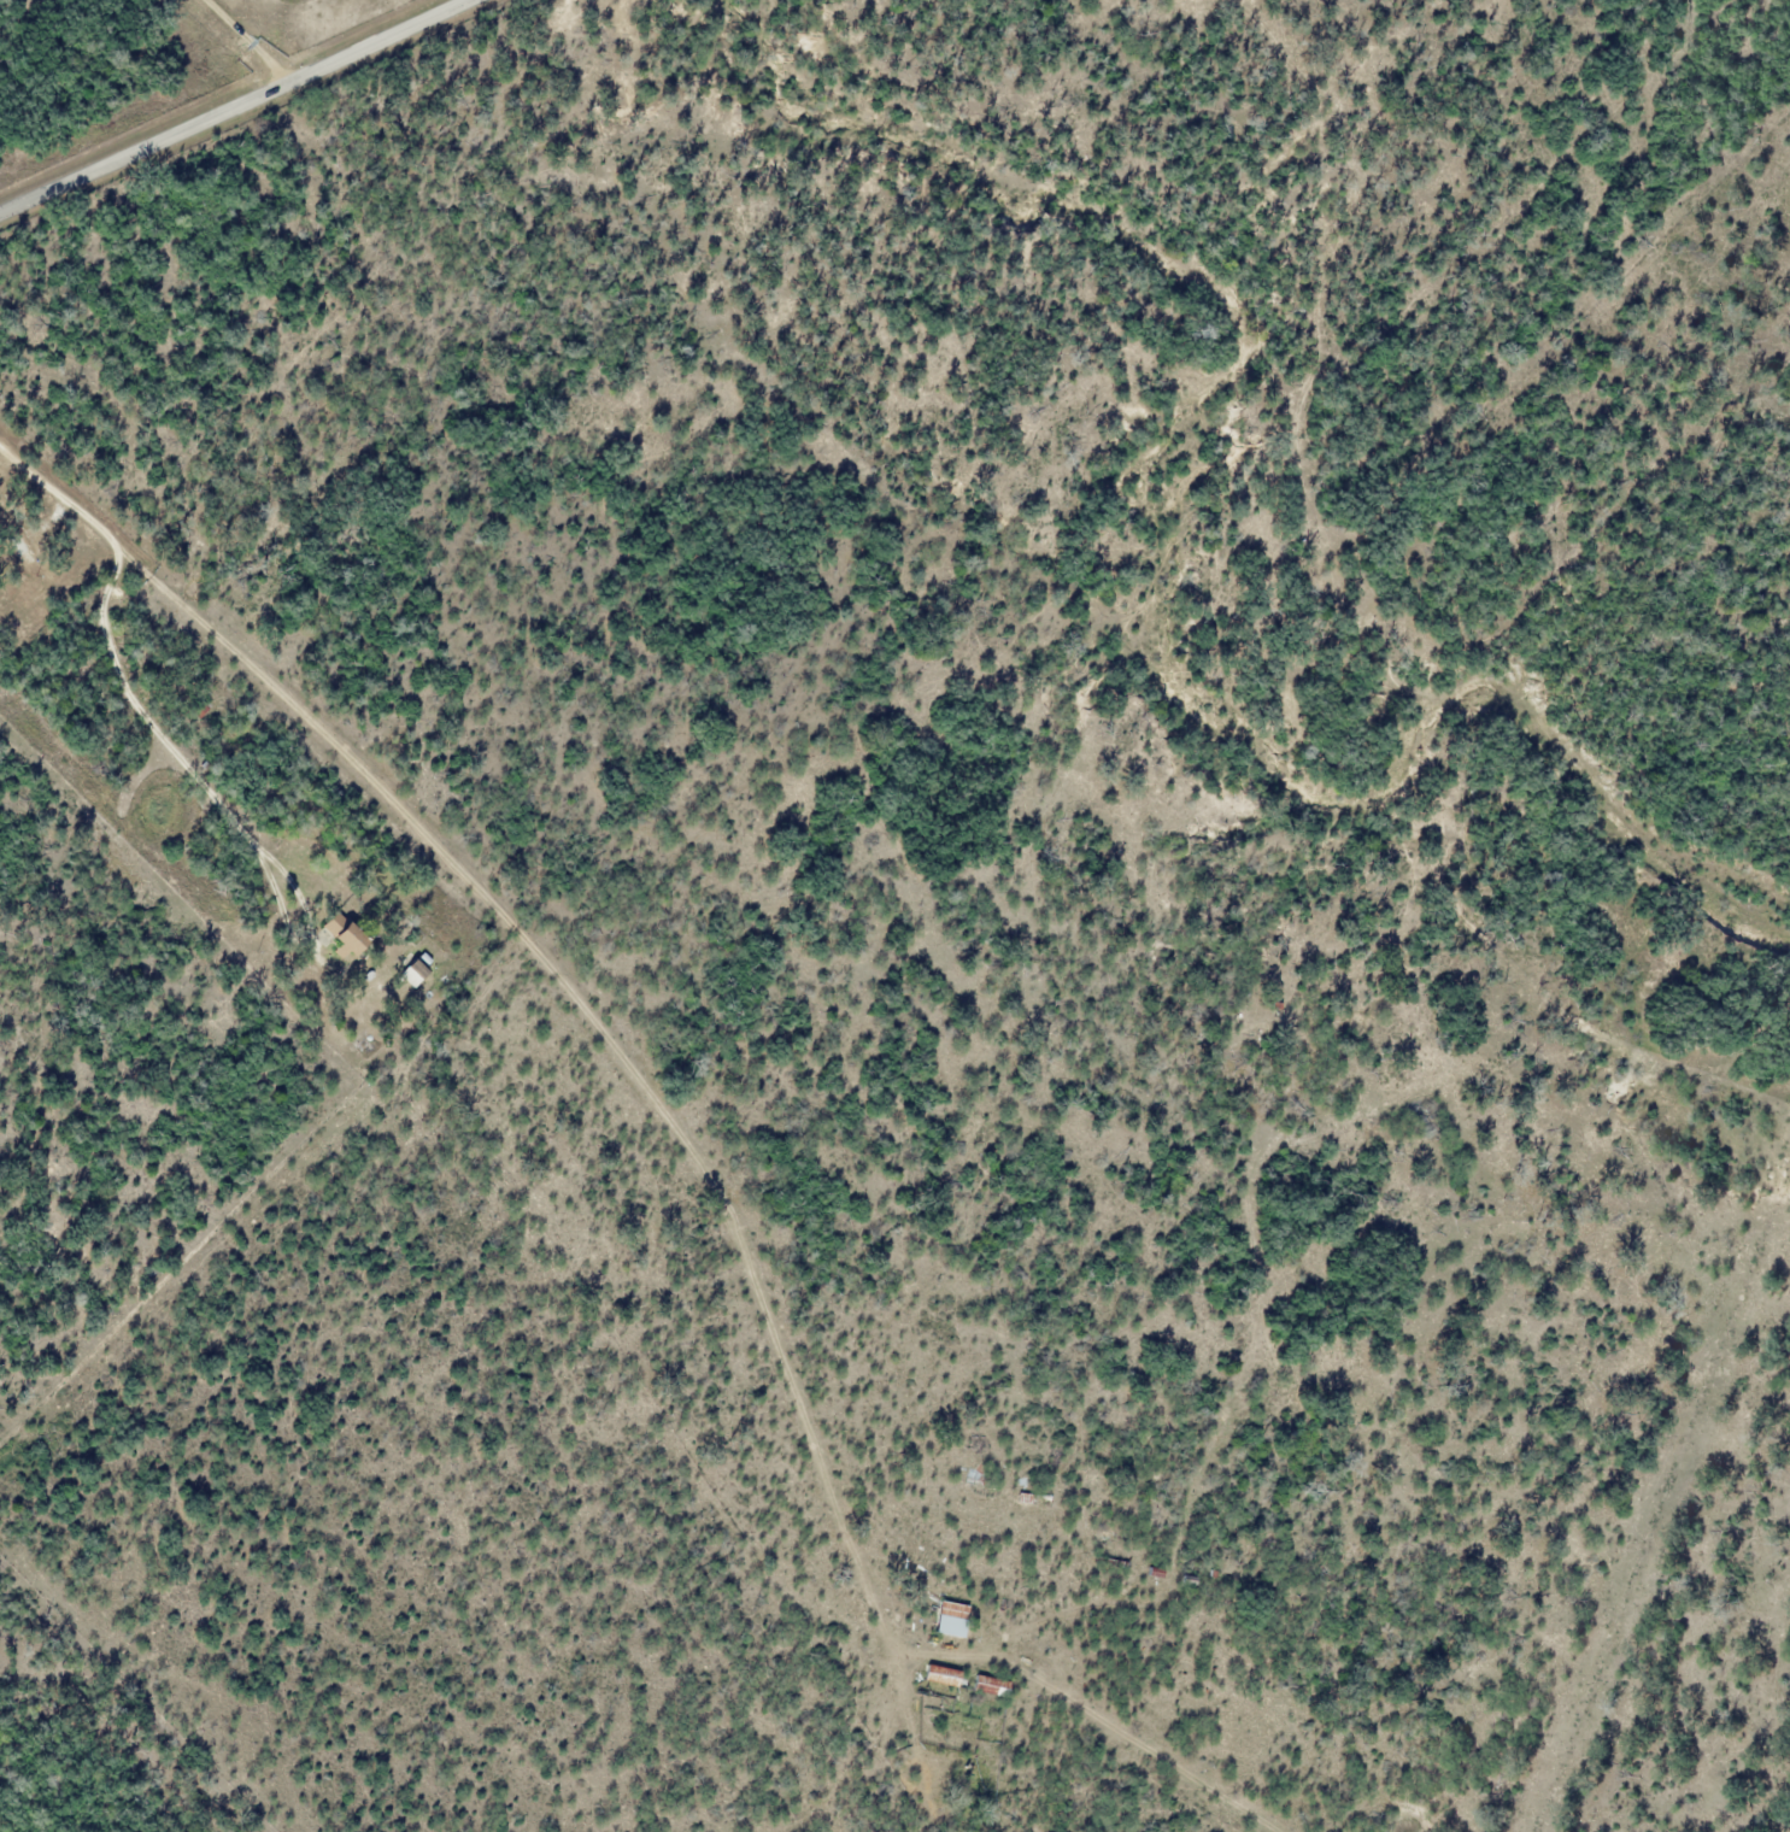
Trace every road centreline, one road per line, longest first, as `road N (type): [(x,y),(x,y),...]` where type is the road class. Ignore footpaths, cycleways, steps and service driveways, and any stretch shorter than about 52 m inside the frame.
road 1 (track): [(1279,1831),(1031,1673),(908,1638),(888,1623),(862,1584),(732,1217),(627,1061),(552,969),(307,714),(0,442)]
road 2 (residential): [(0,209),(460,0)]

